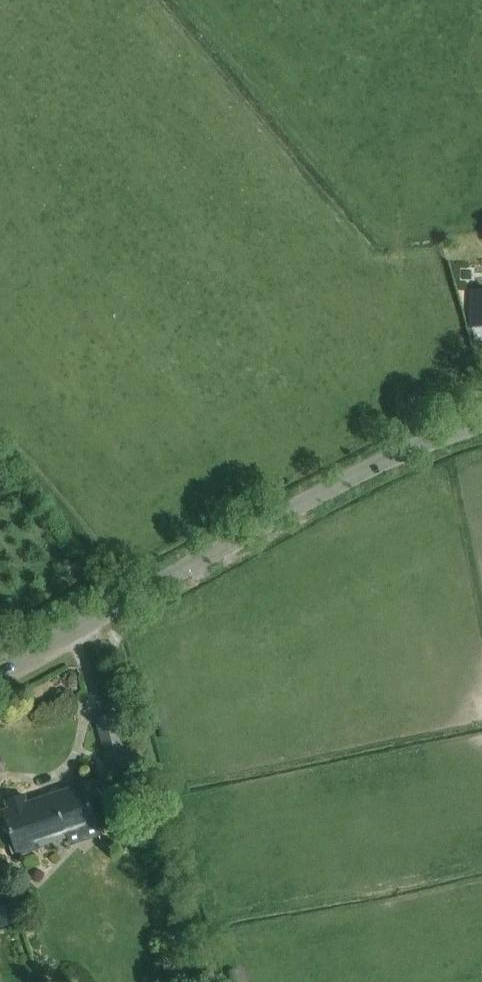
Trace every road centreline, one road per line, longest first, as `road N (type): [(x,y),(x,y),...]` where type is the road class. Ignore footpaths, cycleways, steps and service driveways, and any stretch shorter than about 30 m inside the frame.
road 1 (tertiary): [(0,671),(409,447),(481,423)]

